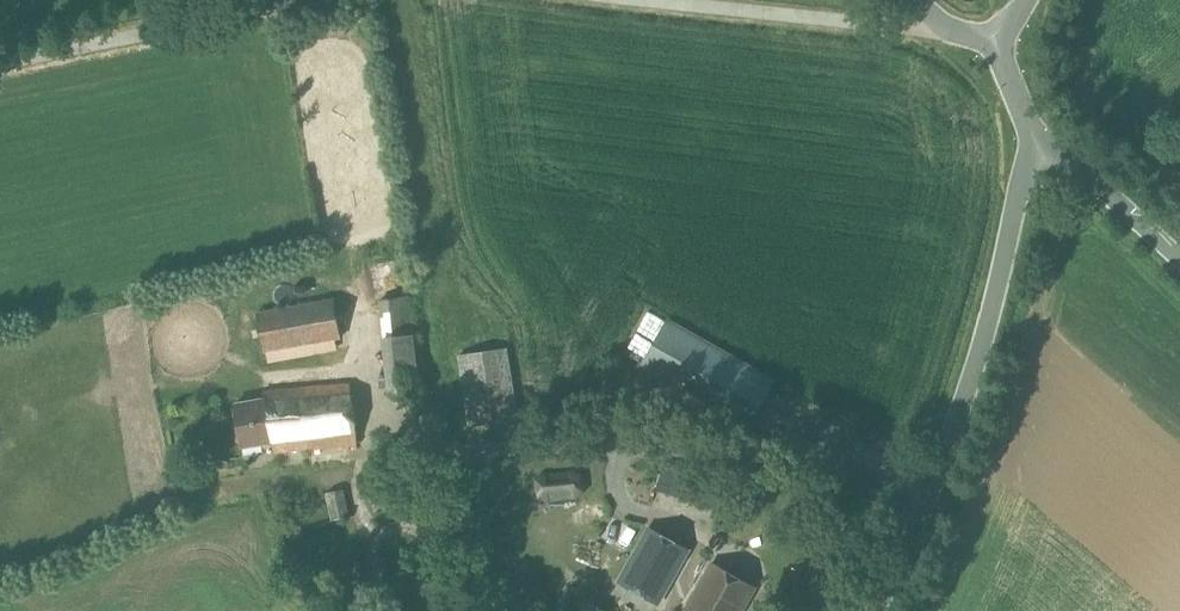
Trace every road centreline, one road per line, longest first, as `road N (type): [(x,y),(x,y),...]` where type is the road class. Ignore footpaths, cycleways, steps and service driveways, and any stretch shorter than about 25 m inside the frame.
road 1 (unclassified): [(882,610),(953,469),(1034,126)]
road 2 (unclassified): [(658,0),(950,29)]
road 3 (unclassified): [(0,62),(269,0)]
road 4 (unclassified): [(1179,259),(1034,126)]

